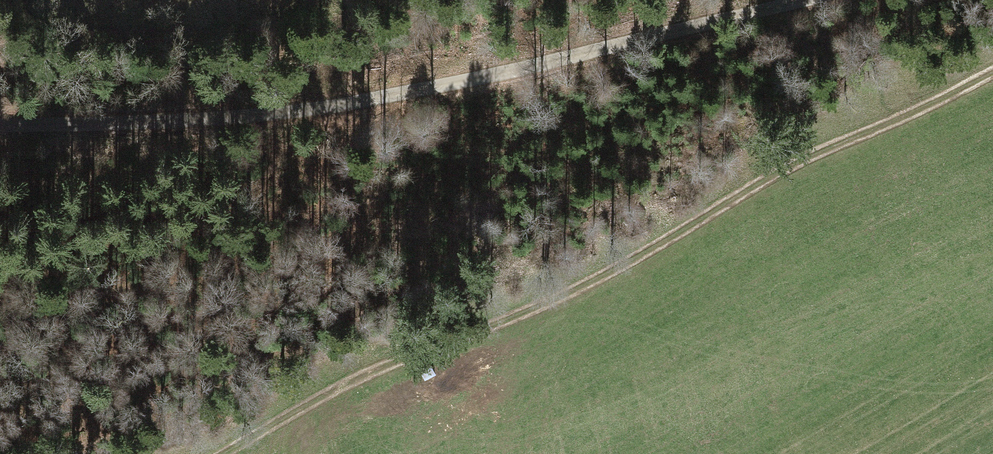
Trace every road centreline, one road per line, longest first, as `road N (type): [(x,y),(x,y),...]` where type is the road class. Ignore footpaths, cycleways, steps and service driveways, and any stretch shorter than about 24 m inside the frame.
road 1 (track): [(222,453),(385,367),(502,324),(779,173),(992,71)]
road 2 (track): [(0,126),(288,108),(782,0)]

